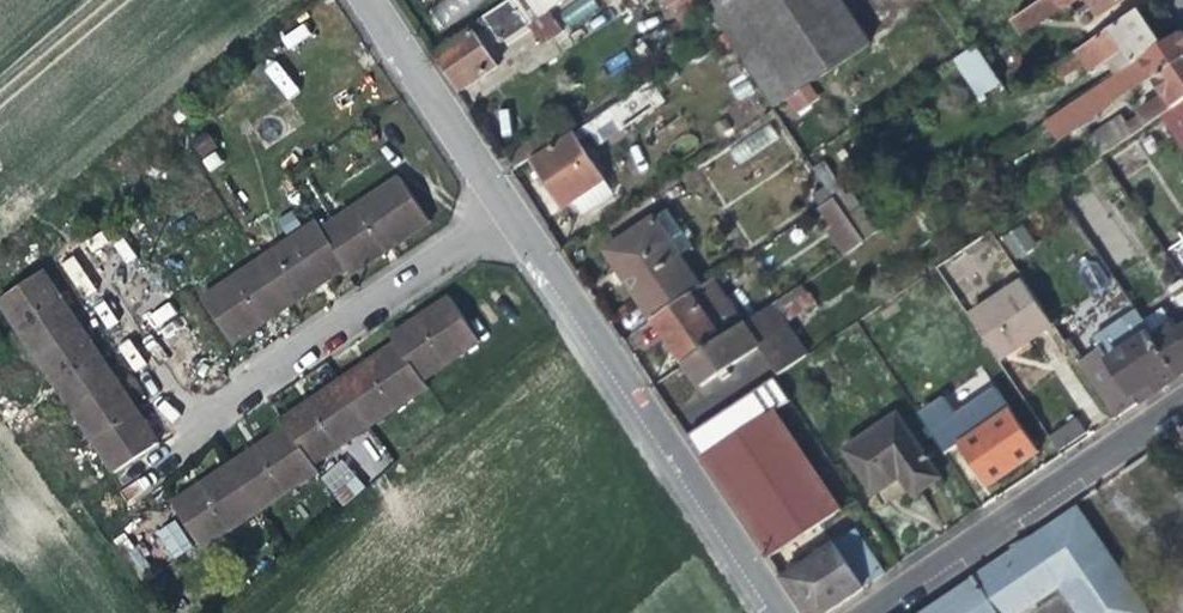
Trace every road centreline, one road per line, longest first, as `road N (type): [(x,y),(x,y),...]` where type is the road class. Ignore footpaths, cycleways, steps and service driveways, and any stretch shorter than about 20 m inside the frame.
road 1 (residential): [(502,206),(220,401),(194,408),(156,380),(65,252)]
road 2 (residential): [(773,612),(502,206)]
road 3 (residential): [(1182,396),(851,612)]
road 4 (residential): [(502,206),(364,0)]

